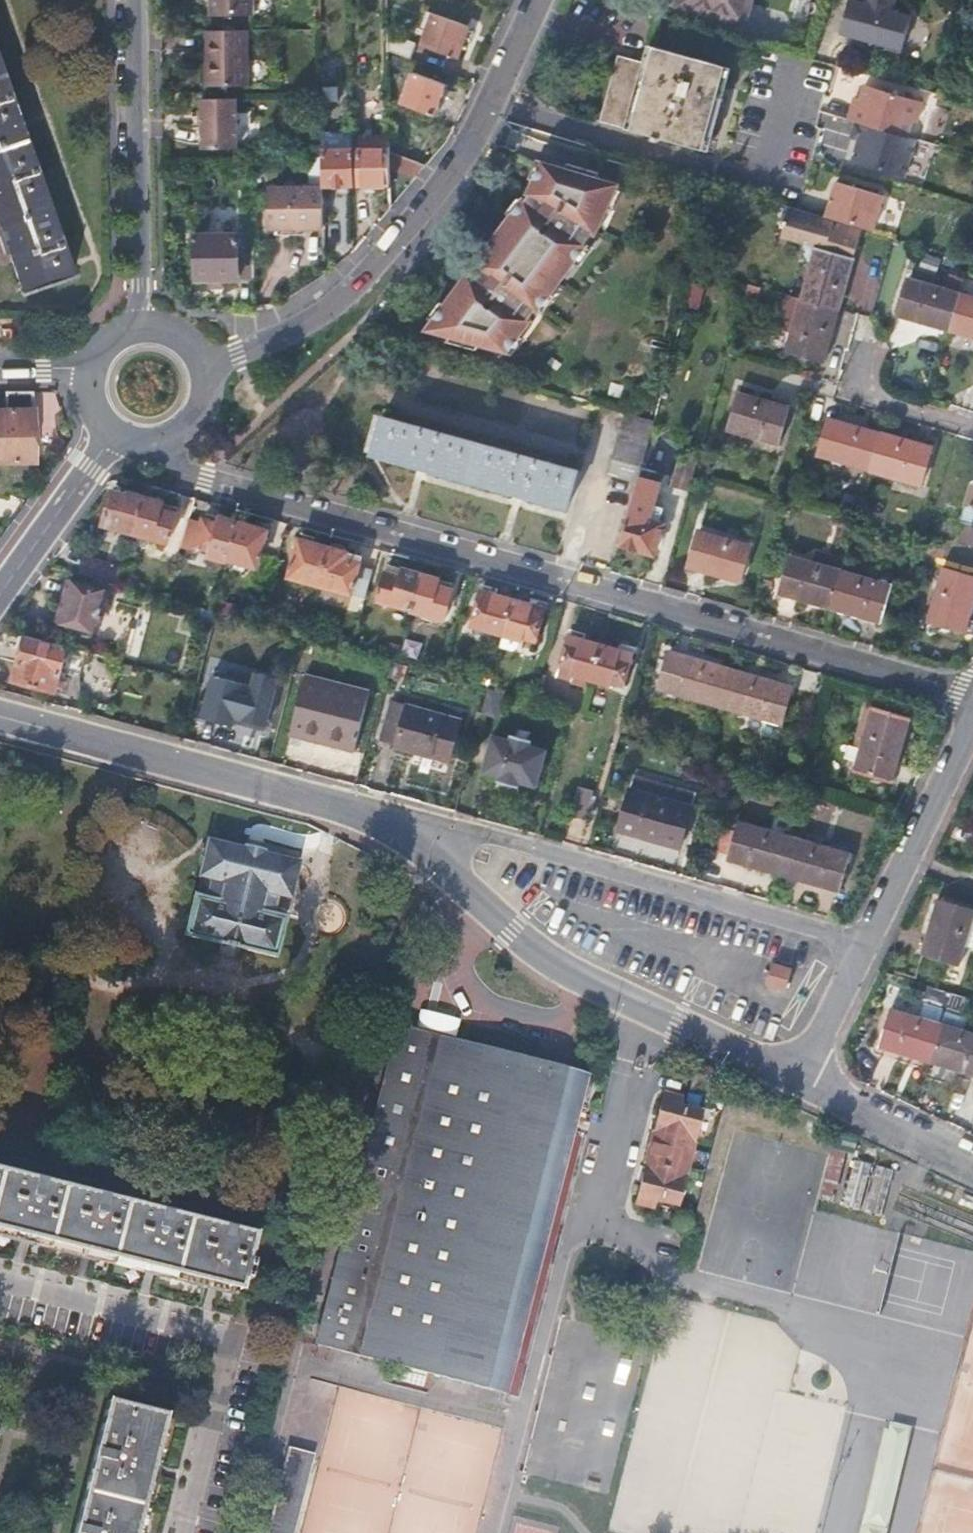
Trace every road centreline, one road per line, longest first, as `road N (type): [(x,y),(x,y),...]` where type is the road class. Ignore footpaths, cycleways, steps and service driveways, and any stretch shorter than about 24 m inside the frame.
road 1 (residential): [(173,441),(182,468),(207,480),(972,695)]
road 2 (residential): [(206,361),(289,331),(396,245),(461,159),(535,0)]
road 3 (residential): [(864,944),(381,813)]
road 4 (residential): [(381,813),(557,966),(799,1078)]
road 5 (residential): [(0,714),(381,813)]
road 6 (residential): [(135,0),(138,323)]
road 7 (residential): [(972,717),(864,944)]
road 8 (residential): [(972,426),(856,396),(869,321)]
road 9 (residential): [(799,1078),(972,1160)]
road 10 (residential): [(0,587),(111,435)]
road 11 (residential): [(864,944),(799,1078)]

